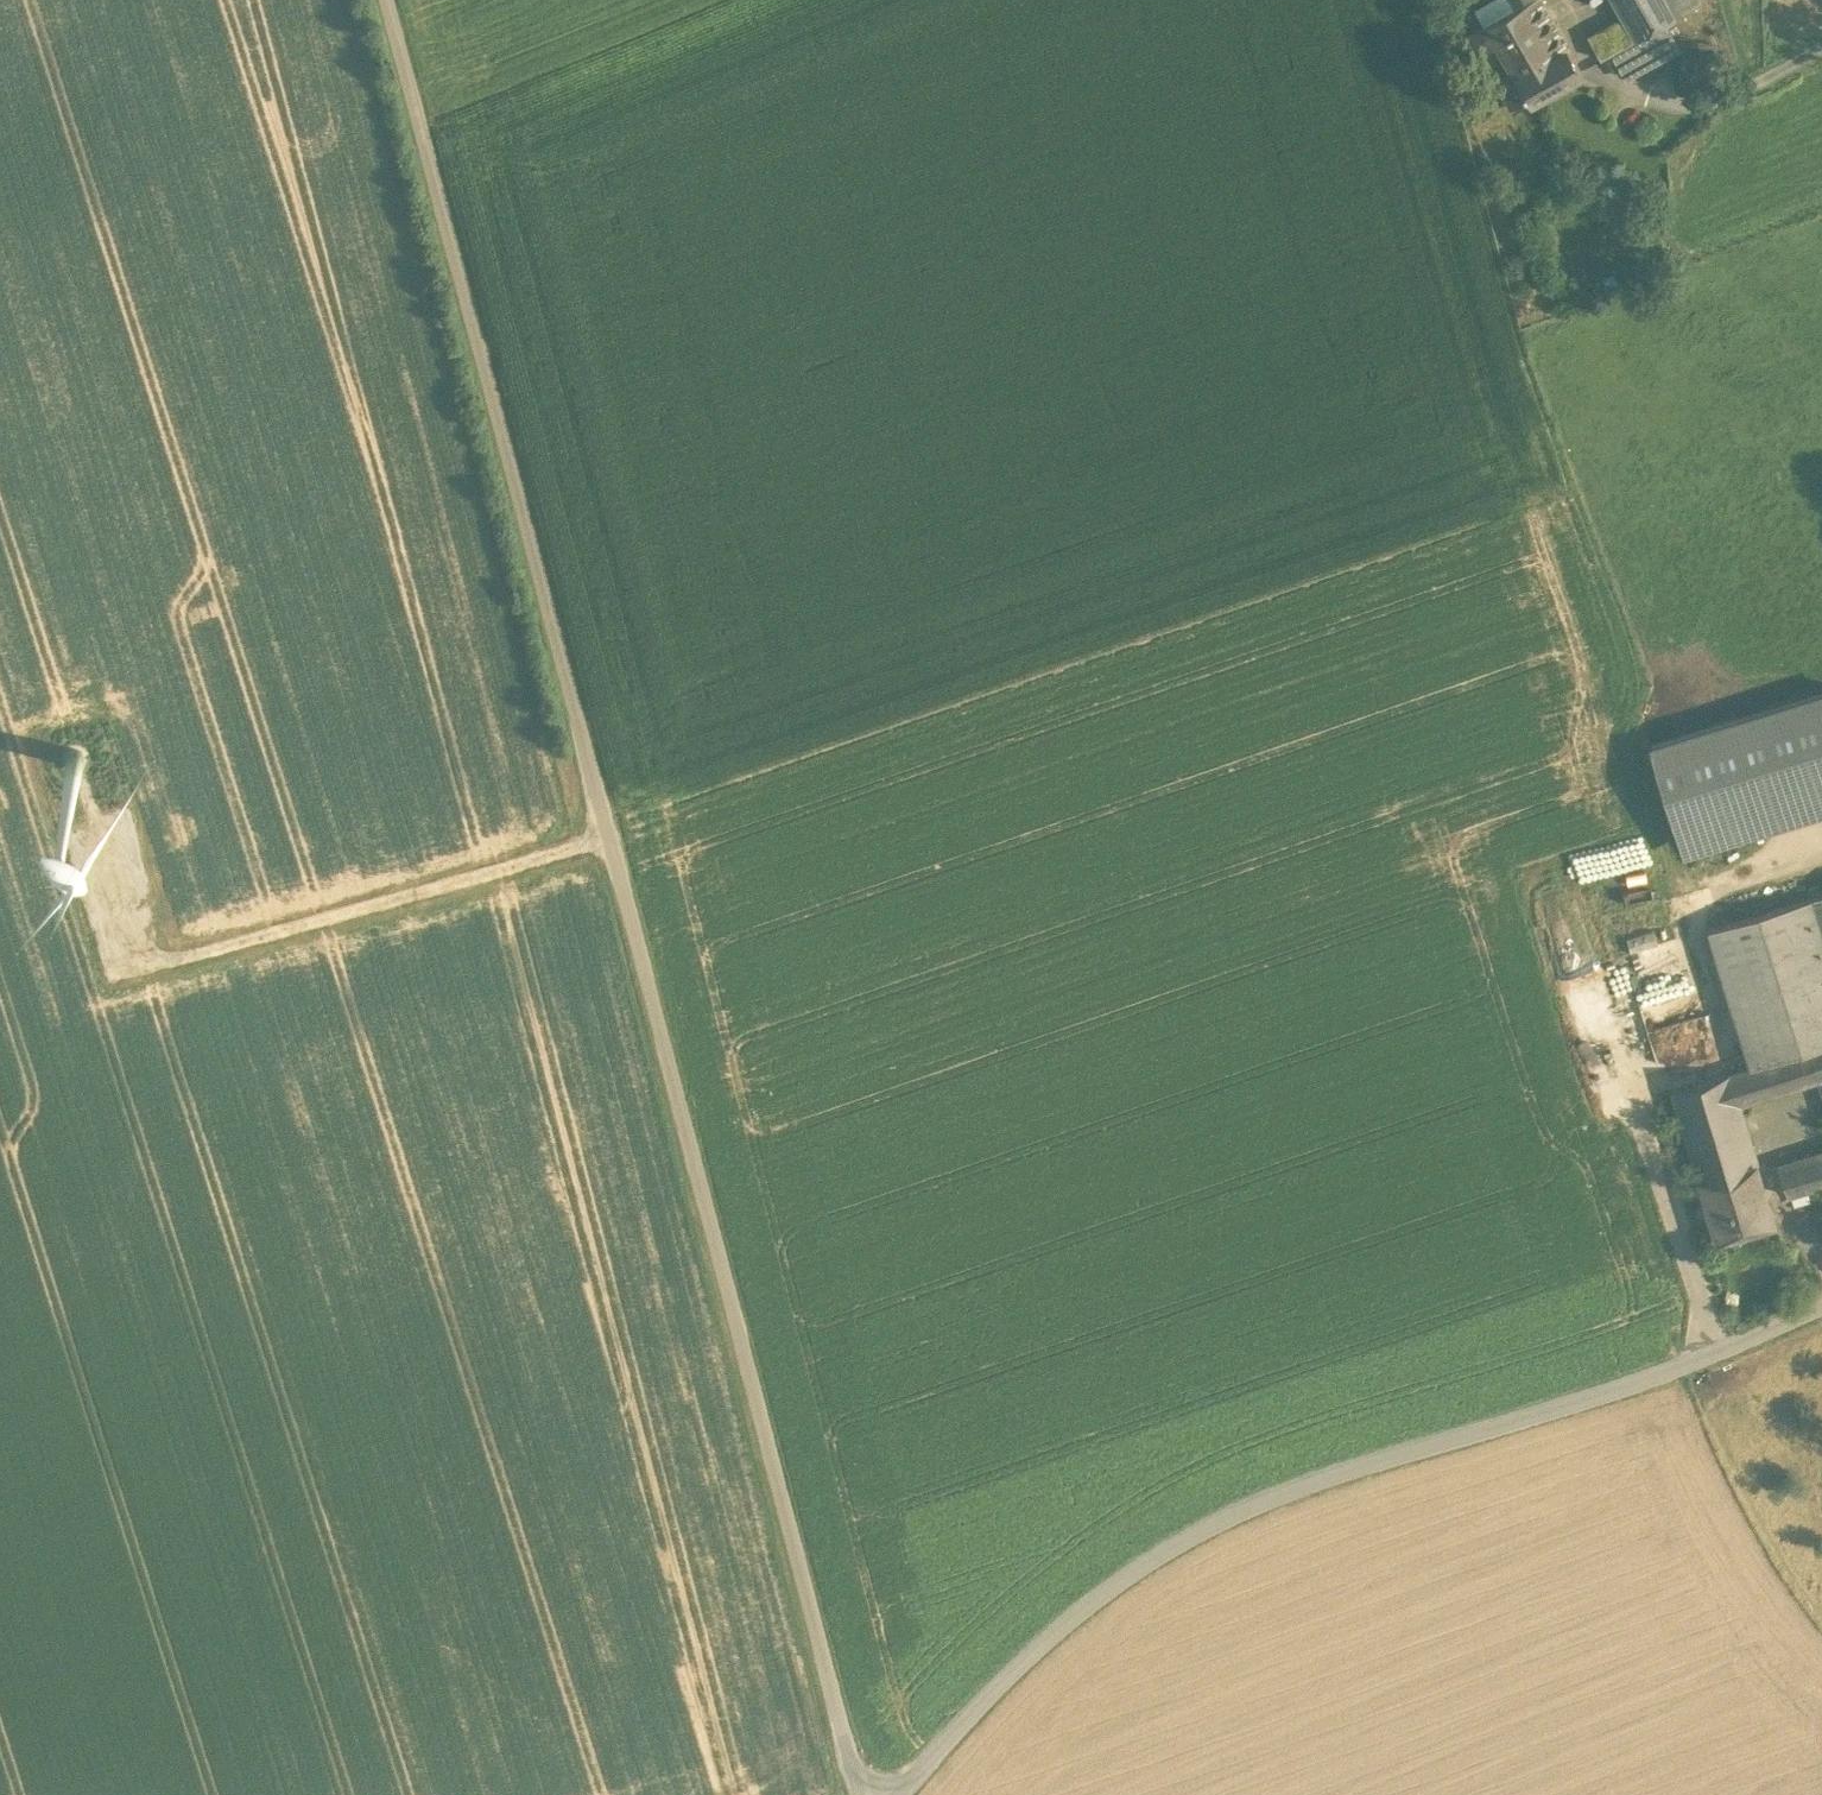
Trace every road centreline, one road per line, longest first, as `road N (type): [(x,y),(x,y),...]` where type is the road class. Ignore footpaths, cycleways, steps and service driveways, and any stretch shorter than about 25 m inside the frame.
road 1 (unclassified): [(390,0),(863,1794)]
road 2 (unclassified): [(1821,1309),(1559,1411),(1331,1477),(1172,1548),(1085,1606),(889,1794)]
road 3 (track): [(610,840),(133,976),(88,803)]

